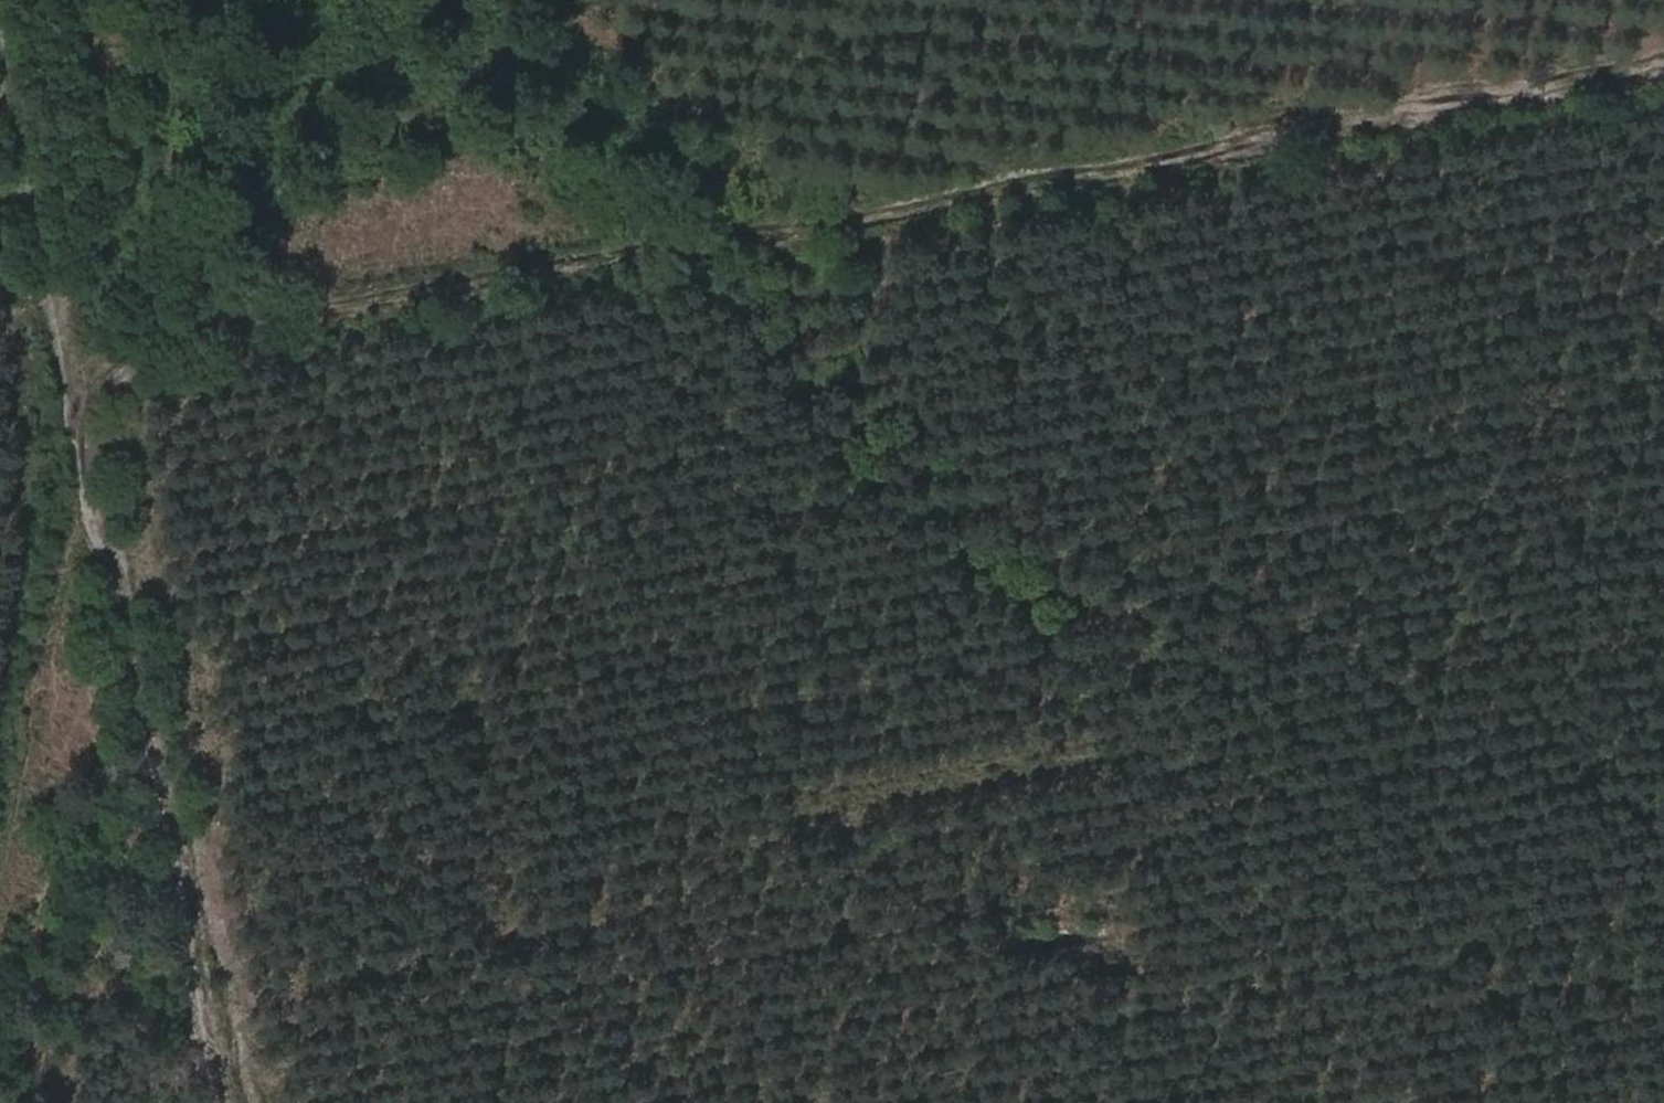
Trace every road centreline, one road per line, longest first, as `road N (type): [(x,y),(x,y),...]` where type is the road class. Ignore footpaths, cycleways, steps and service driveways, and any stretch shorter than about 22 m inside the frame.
road 1 (track): [(1663,70),(62,341)]
road 2 (track): [(0,38),(218,1102)]

